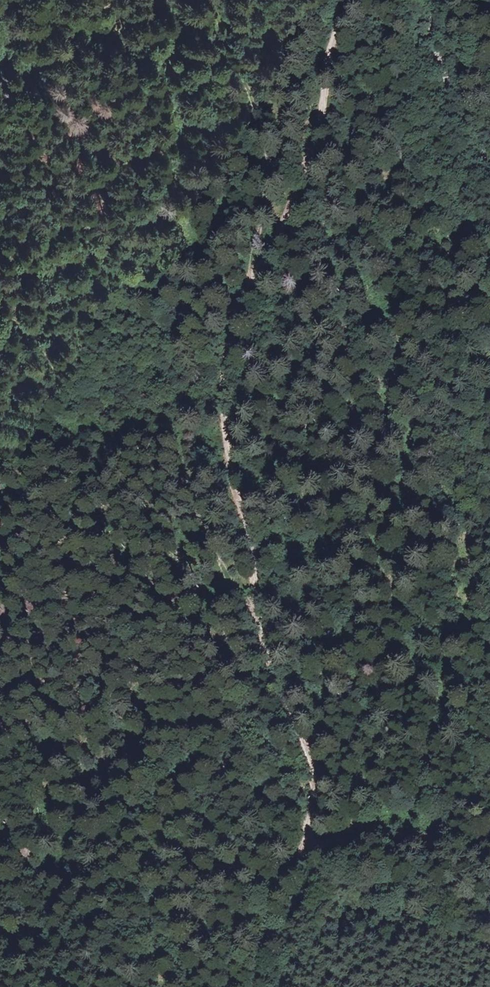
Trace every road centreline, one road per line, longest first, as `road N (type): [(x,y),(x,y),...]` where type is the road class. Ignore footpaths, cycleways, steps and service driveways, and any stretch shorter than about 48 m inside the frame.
road 1 (track): [(302,853),(312,775),(253,610),(253,547),(223,405),(238,312),(309,153),(332,42),(353,0)]
road 2 (track): [(253,610),(224,569),(177,455),(0,272)]
road 3 (track): [(489,835),(438,825),(372,831),(302,853)]
road 4 (track): [(249,986),(274,890),(302,853)]

